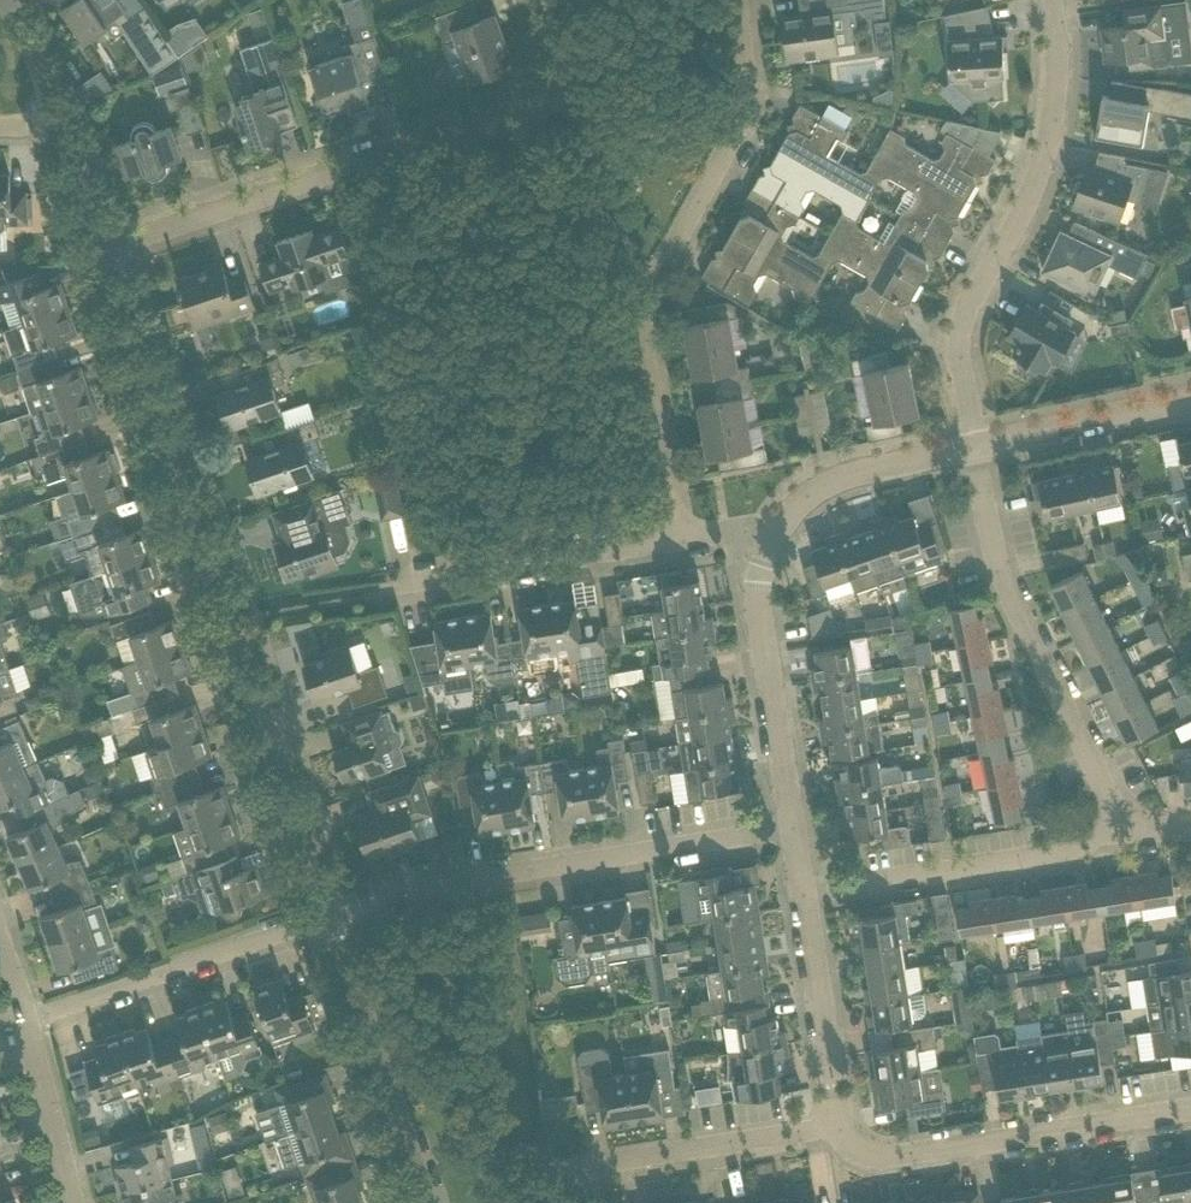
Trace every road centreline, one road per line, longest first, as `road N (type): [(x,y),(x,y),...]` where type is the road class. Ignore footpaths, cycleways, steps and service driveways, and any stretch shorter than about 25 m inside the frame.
road 1 (residential): [(326,913),(105,249)]
road 2 (residential): [(105,249),(527,119),(551,100),(564,69),(566,44),(550,0)]
road 3 (residential): [(676,538),(639,334),(657,275),(743,112),(738,0)]
road 4 (residential): [(326,913),(390,892),(792,830)]
road 5 (residential): [(974,450),(958,328),(1037,180),(1053,107),(1049,0)]
road 6 (residential): [(1124,834),(1000,585),(974,450)]
road 7 (residential): [(840,1125),(849,1144),(891,1161),(1190,1109)]
road 8 (residential): [(805,895),(1124,834)]
road 9 (residential): [(22,1021),(326,913)]
road 10 (residential): [(429,1202),(326,913)]
road 11 (residential): [(379,591),(676,538)]
road 12 (residential): [(792,830),(759,600),(769,535)]
road 13 (residential): [(592,1202),(591,1164),(840,1125)]
road 14 (residential): [(840,1125),(805,895)]
road 15 (residential): [(769,535),(796,503),(840,482),(974,450)]
road 16 (residential): [(974,450),(1190,402)]
road 17 (residential): [(69,1202),(22,1021)]
road 18 (residential): [(62,125),(4,0)]
road 19 (residential): [(105,249),(62,125)]

